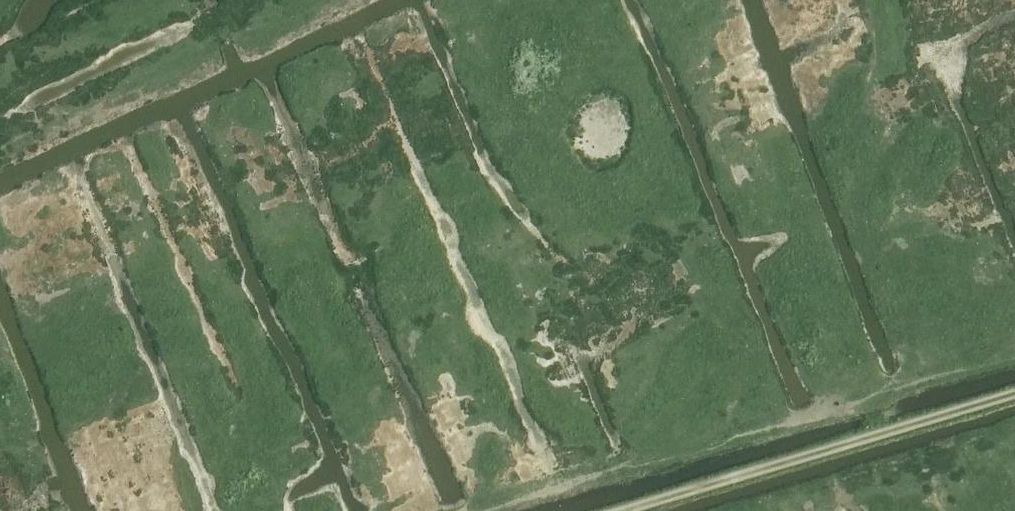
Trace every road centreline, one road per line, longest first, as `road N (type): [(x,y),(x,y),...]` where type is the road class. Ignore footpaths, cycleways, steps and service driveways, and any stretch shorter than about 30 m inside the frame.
road 1 (unclassified): [(629,510),(1014,393)]

